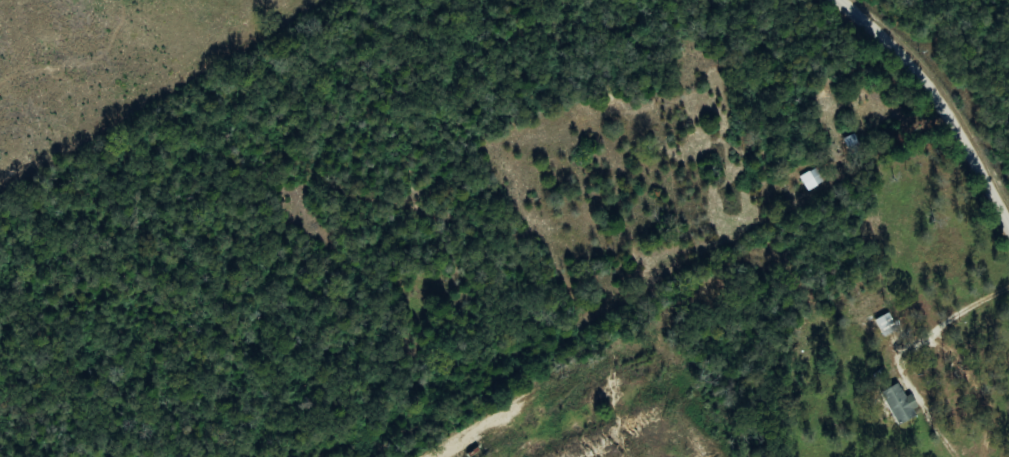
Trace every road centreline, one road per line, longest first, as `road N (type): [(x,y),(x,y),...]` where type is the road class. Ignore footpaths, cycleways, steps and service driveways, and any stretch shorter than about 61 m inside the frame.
road 1 (residential): [(1008,218),(947,103),(845,0)]

